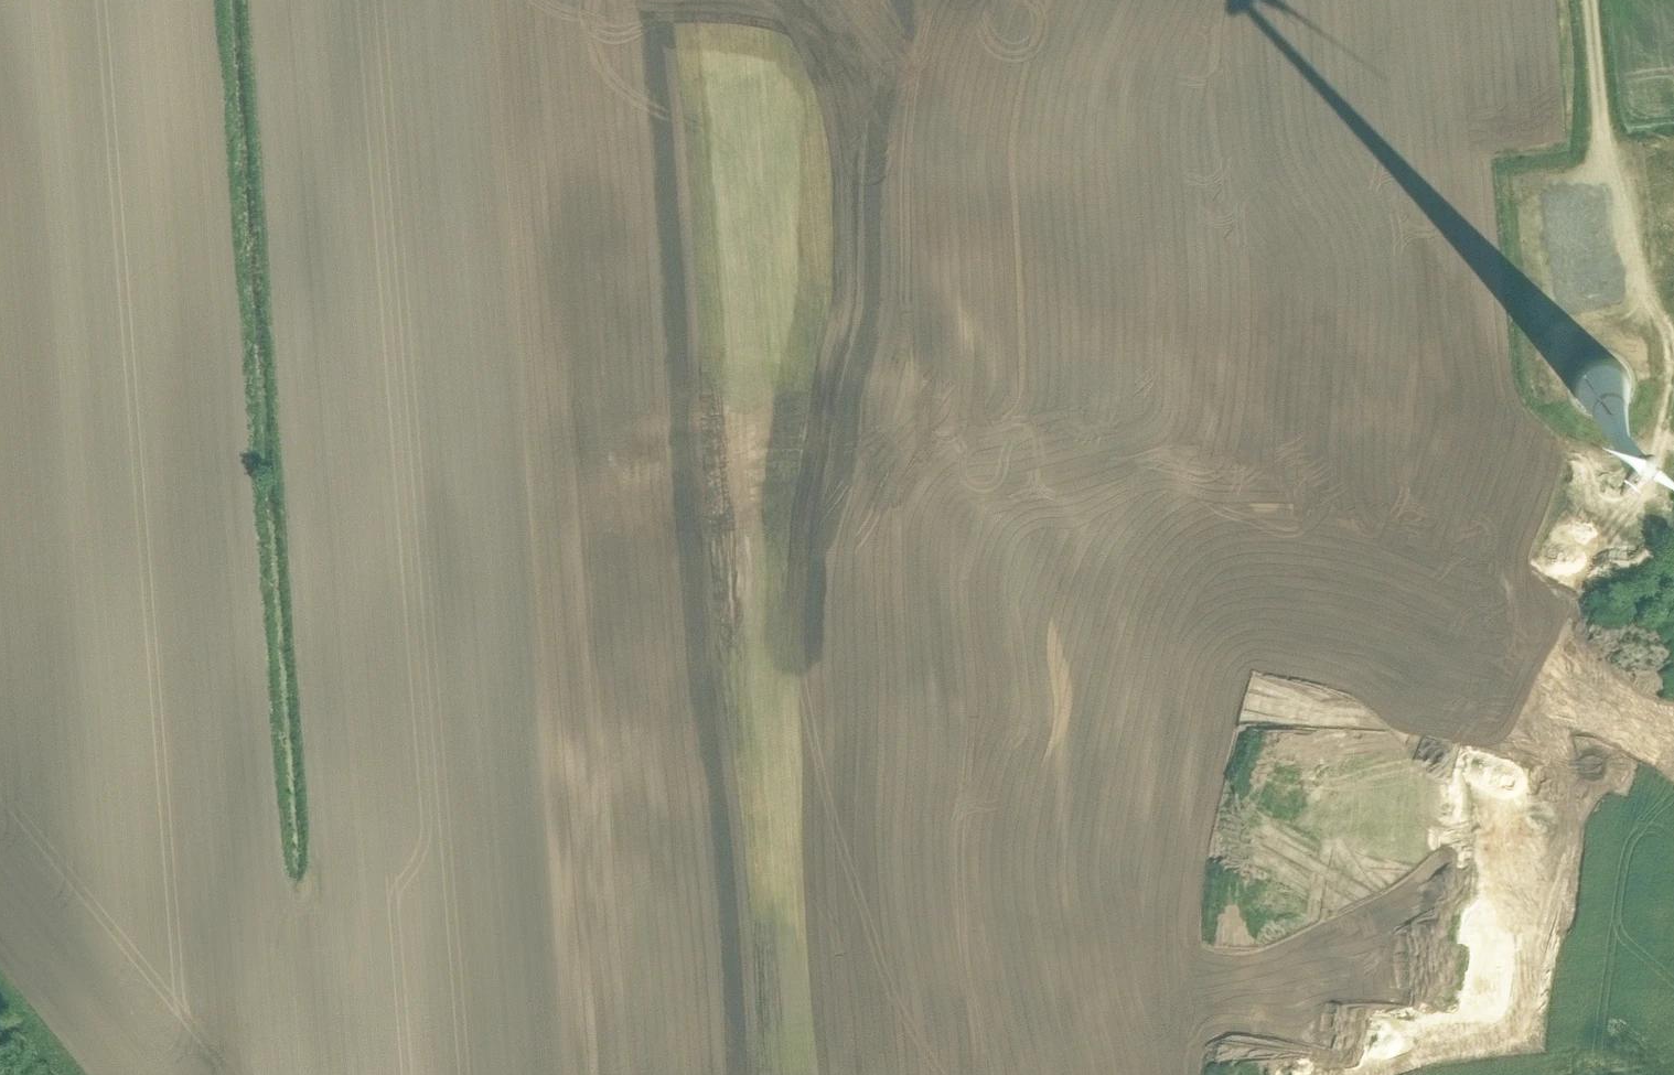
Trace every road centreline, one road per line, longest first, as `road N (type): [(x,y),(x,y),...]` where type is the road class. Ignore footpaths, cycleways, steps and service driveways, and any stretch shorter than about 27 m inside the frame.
road 1 (track): [(1582,0),(1615,391)]

